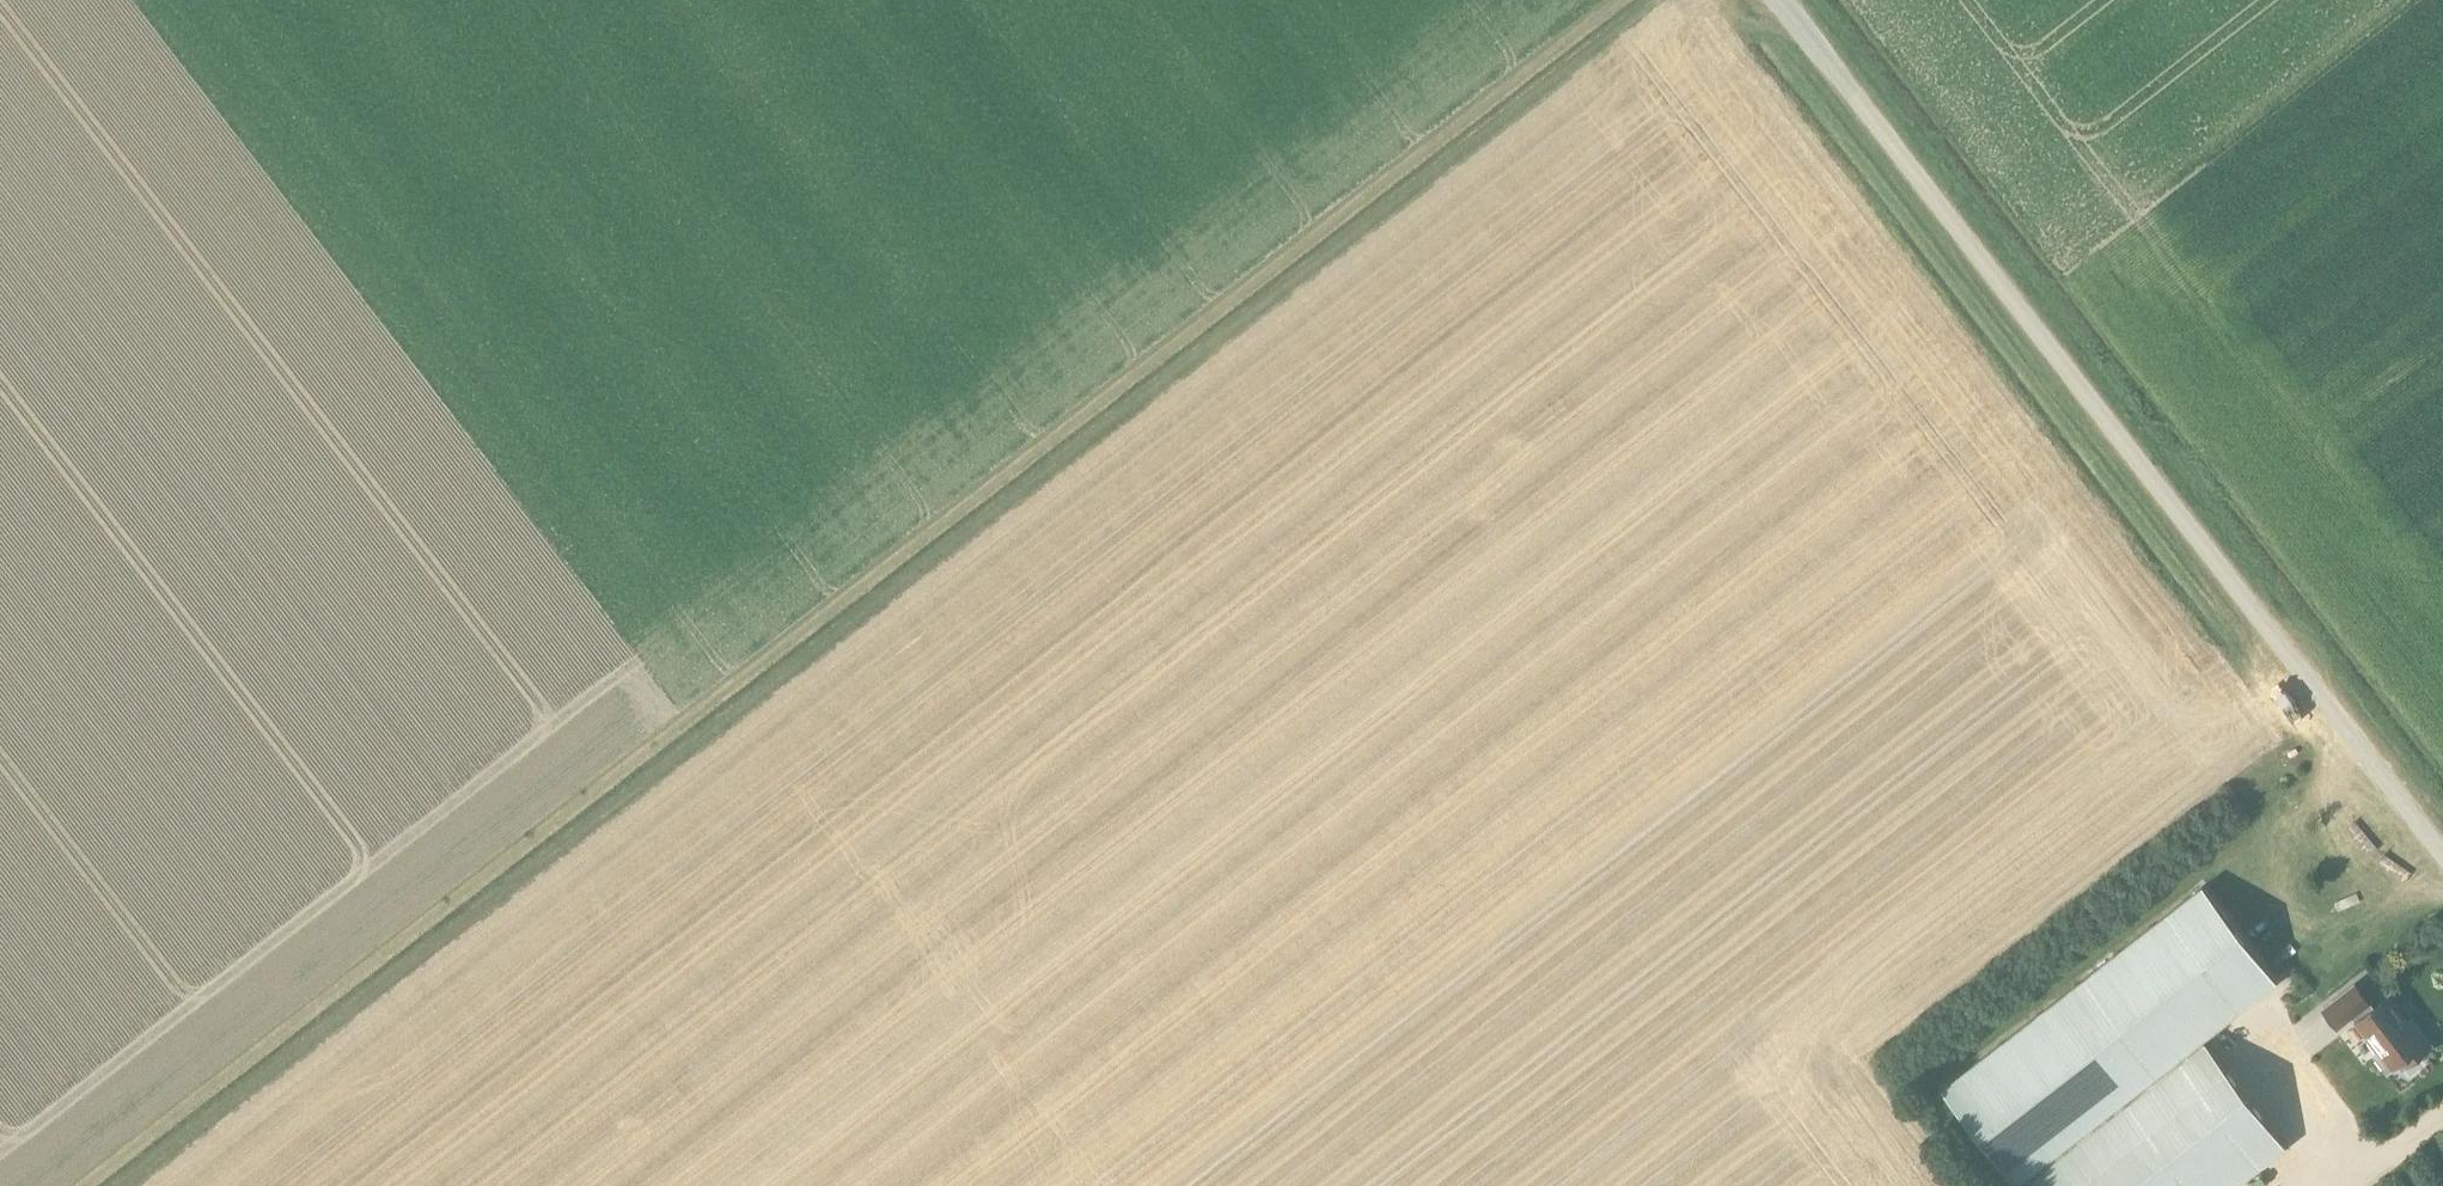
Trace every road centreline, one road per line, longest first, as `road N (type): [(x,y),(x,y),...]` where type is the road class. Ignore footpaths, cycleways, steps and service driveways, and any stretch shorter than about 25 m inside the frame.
road 1 (unclassified): [(2442,846),(1784,0)]

